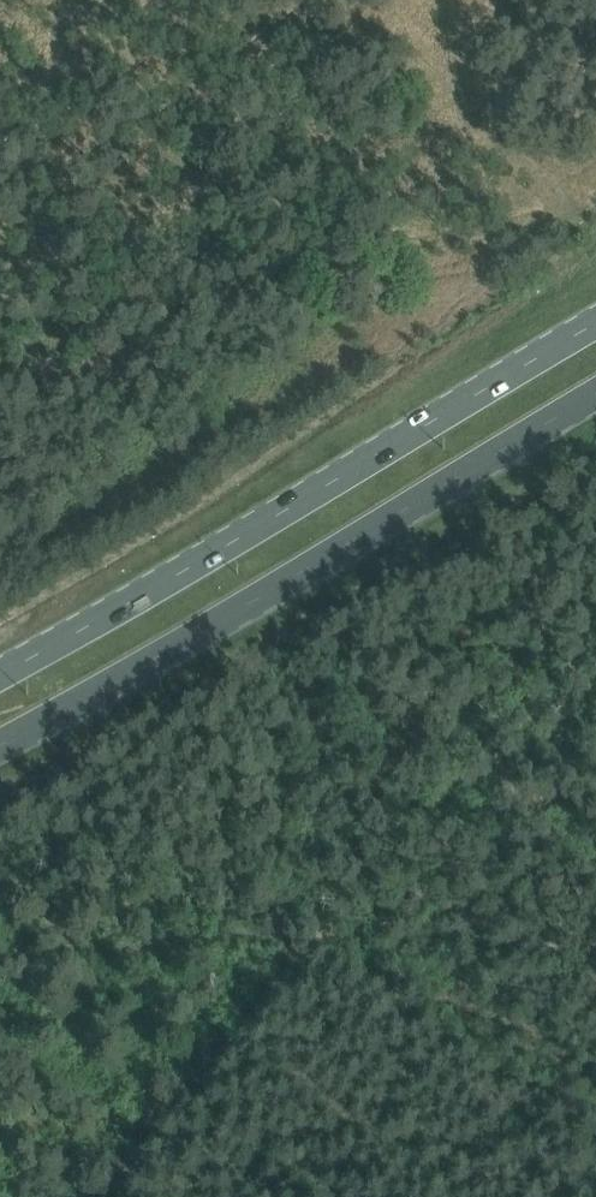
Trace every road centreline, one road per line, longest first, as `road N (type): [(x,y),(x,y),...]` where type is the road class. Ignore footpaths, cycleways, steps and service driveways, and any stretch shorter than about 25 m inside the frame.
road 1 (primary): [(595,317),(0,668)]
road 2 (primary): [(0,747),(595,402)]

